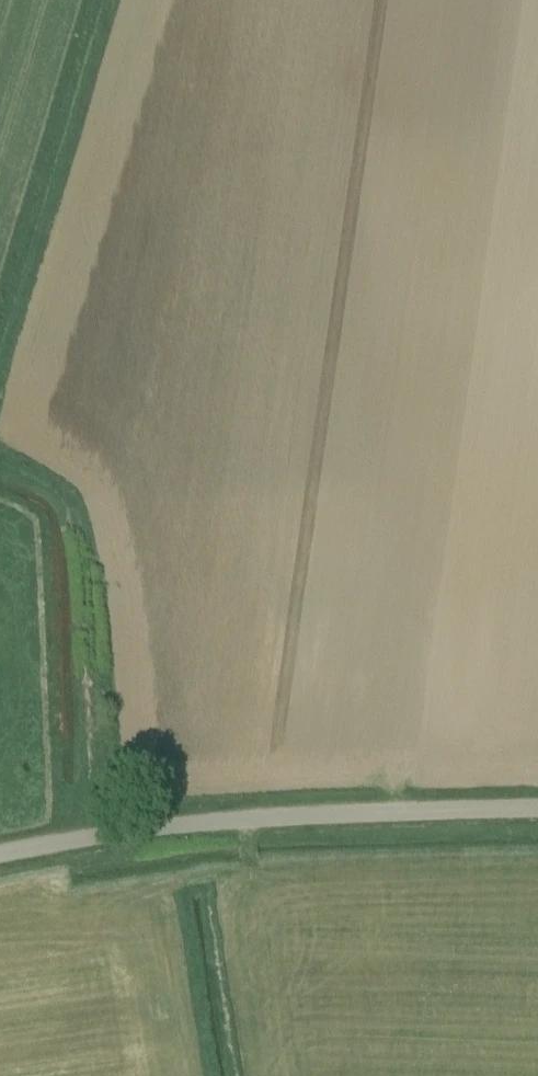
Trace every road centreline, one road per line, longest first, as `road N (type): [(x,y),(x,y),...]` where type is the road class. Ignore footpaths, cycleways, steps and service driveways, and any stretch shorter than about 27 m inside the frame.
road 1 (residential): [(537,811),(136,831),(0,858)]

